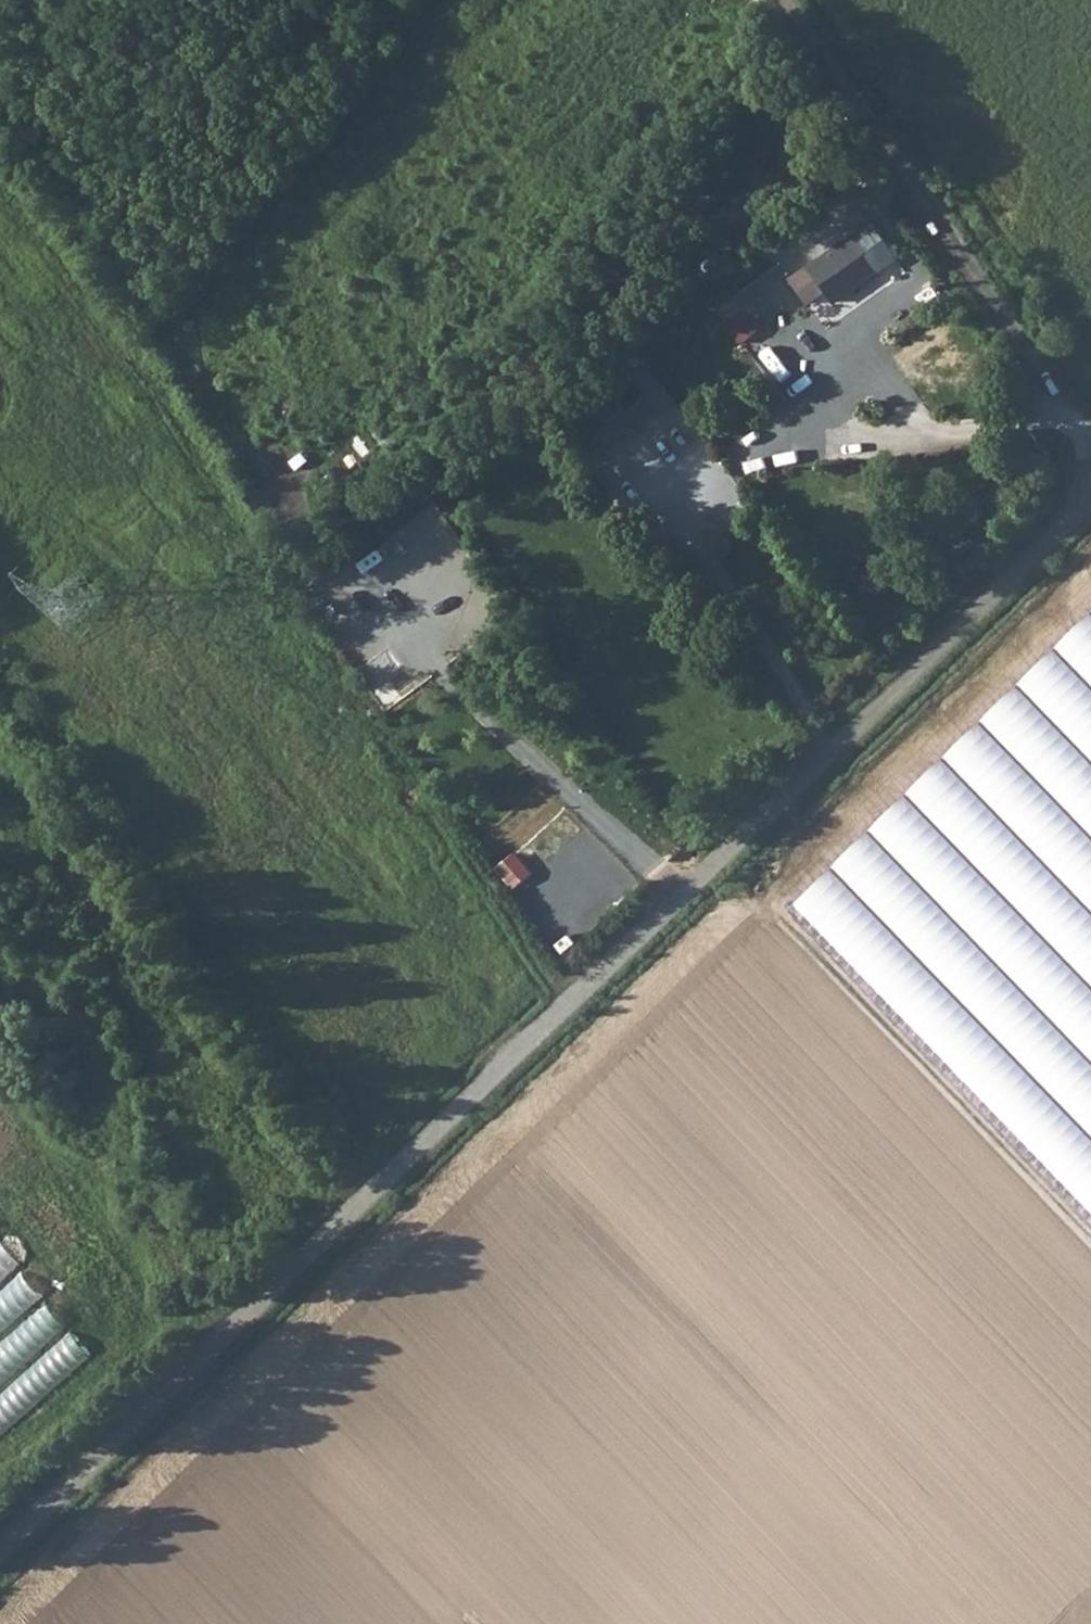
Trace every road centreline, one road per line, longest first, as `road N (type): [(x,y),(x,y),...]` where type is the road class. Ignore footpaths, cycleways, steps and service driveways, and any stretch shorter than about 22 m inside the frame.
road 1 (track): [(1090,438),(783,0)]
road 2 (track): [(683,888),(436,664)]

